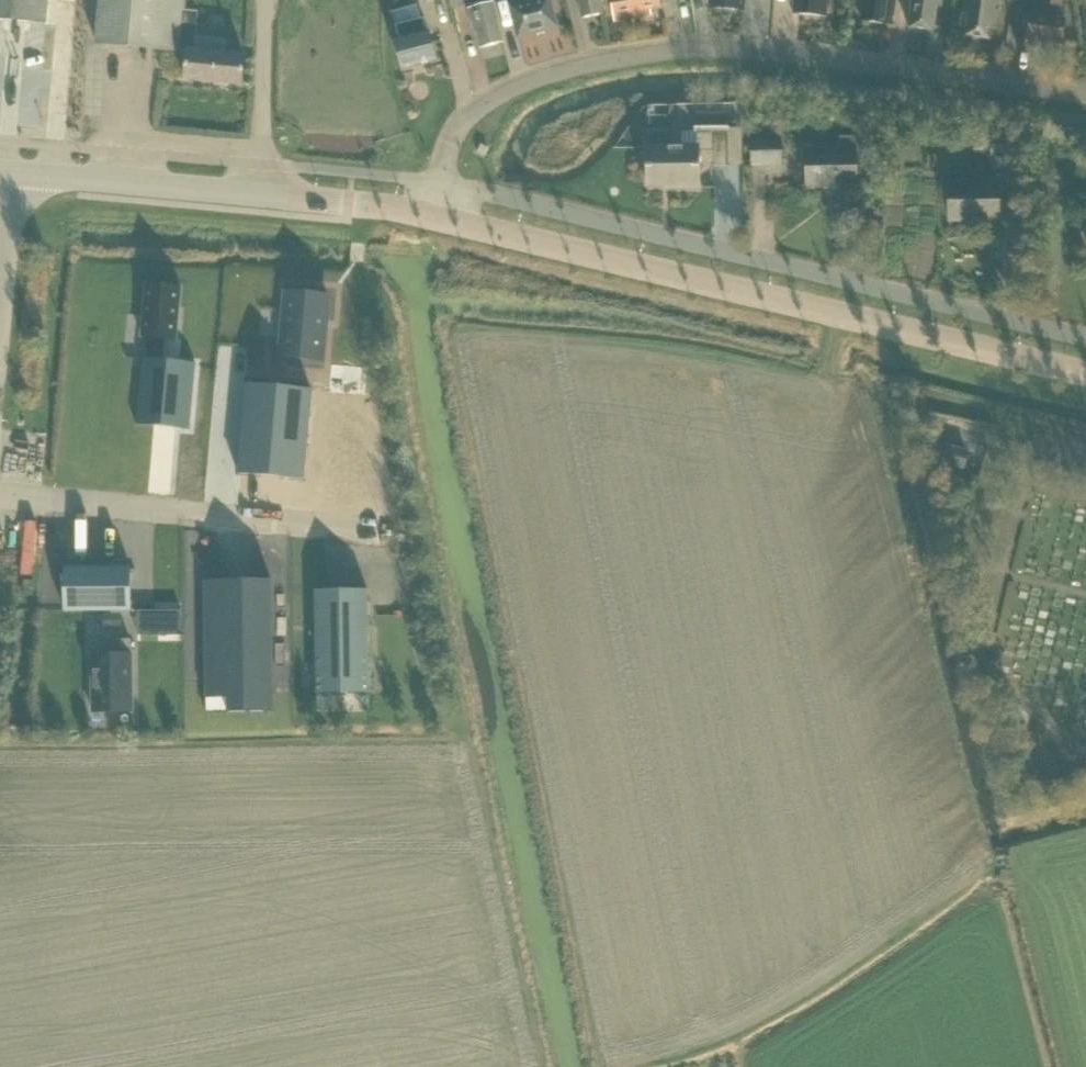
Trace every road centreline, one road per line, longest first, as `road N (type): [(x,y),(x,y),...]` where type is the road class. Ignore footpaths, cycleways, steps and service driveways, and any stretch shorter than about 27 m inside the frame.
road 1 (residential): [(1085,98),(805,56),(707,51),(629,57),(542,74),(504,91),(461,127),(436,183)]
road 2 (primary): [(1085,374),(427,216)]
road 3 (residential): [(1085,335),(436,183)]
road 4 (primary): [(427,216),(12,172)]
road 5 (unclassified): [(0,495),(383,529)]
road 6 (unclassified): [(12,172),(0,312)]

